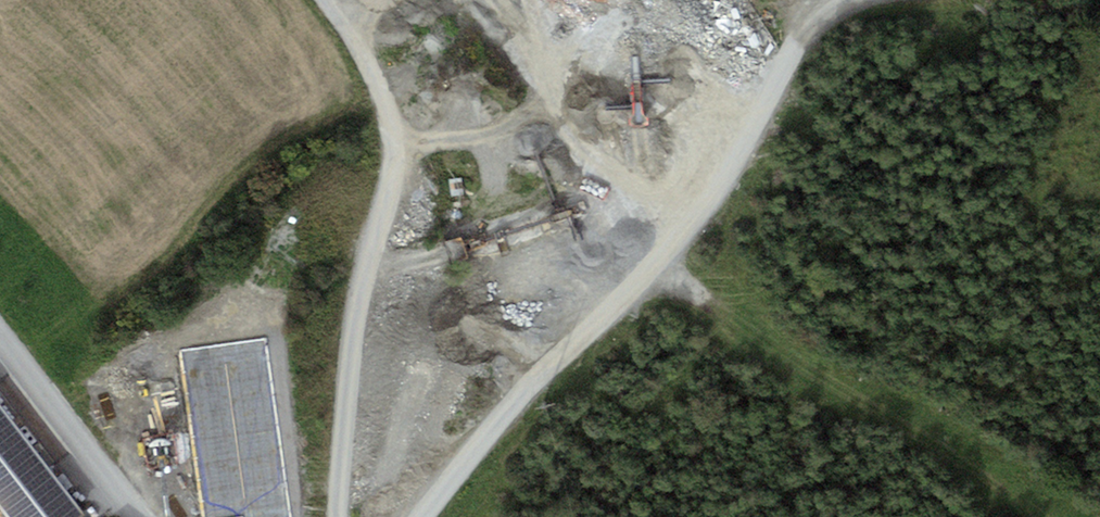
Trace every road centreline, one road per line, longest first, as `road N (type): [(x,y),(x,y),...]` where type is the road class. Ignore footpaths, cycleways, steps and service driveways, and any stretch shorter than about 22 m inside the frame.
road 1 (track): [(418,516),(522,395),(665,256),(708,200),(798,37),(881,0)]
road 2 (unclassified): [(324,0),(378,88),(381,216),(339,438),(338,516)]
road 3 (track): [(652,269),(972,468),(1027,516)]

